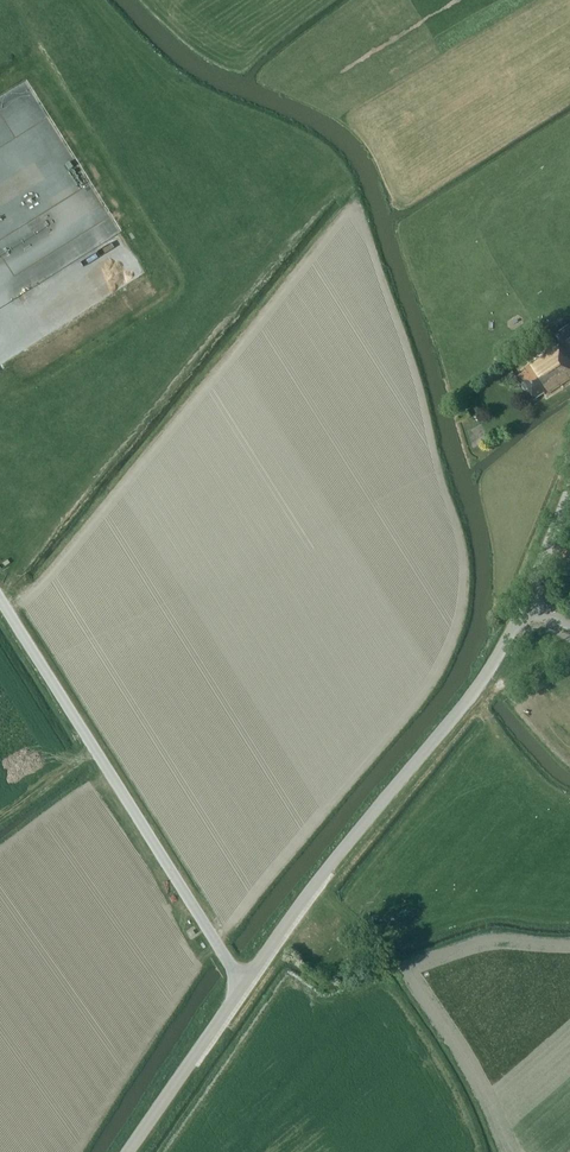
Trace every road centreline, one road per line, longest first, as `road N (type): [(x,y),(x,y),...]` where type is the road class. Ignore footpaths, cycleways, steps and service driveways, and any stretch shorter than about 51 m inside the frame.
road 1 (tertiary): [(125,1151),(303,899),(480,684),(523,607)]
road 2 (tertiary): [(523,607),(569,487)]

